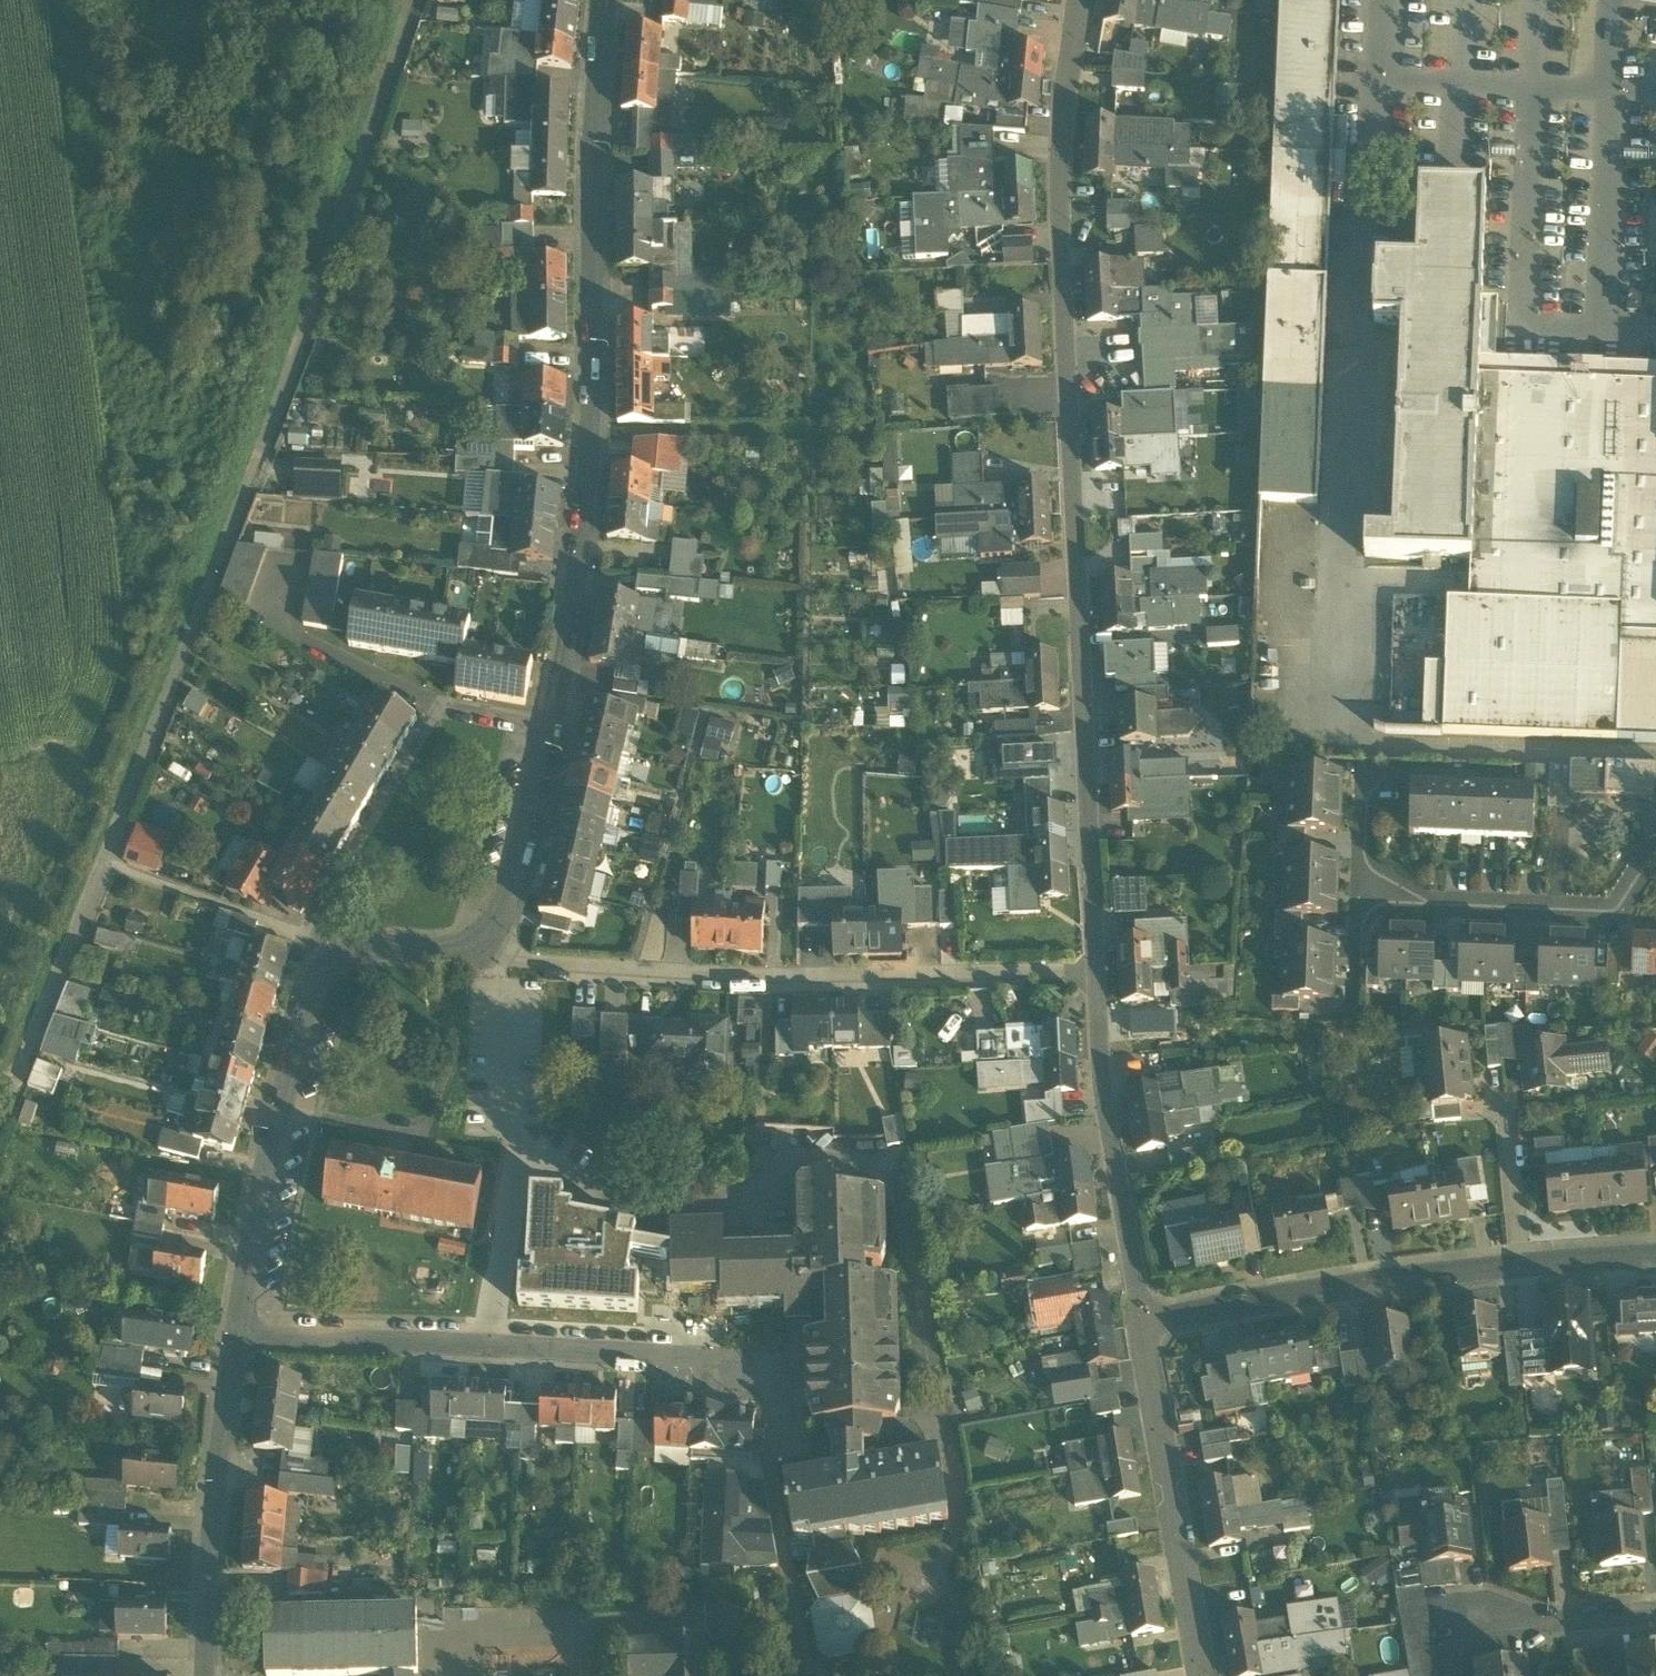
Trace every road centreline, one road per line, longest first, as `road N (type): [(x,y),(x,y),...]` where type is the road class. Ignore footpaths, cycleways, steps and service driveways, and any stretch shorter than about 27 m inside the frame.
road 1 (residential): [(1081,0),(1062,101),(1061,214),(1095,975)]
road 2 (residential): [(482,953),(499,929),(552,734),(592,431),(597,102),(609,0)]
road 3 (residential): [(482,953),(770,975),(1095,975)]
road 4 (residential): [(238,1337),(728,1360),(769,1375),(771,1453)]
road 5 (residential): [(238,1337),(326,966),(341,950),(482,953)]
road 6 (residential): [(1655,1251),(1447,1270),(1142,1319)]
road 7 (residential): [(1142,1319),(1205,1675)]
road 8 (residential): [(1095,975),(1102,1085),(1142,1319)]
road 9 (residential): [(210,1675),(208,1600),(238,1337)]
road 10 (residential): [(1655,852),(1615,910),(1367,901)]
road 11 (residential): [(1655,1613),(1480,1633)]
road 12 (residential): [(1367,901),(1372,779)]

